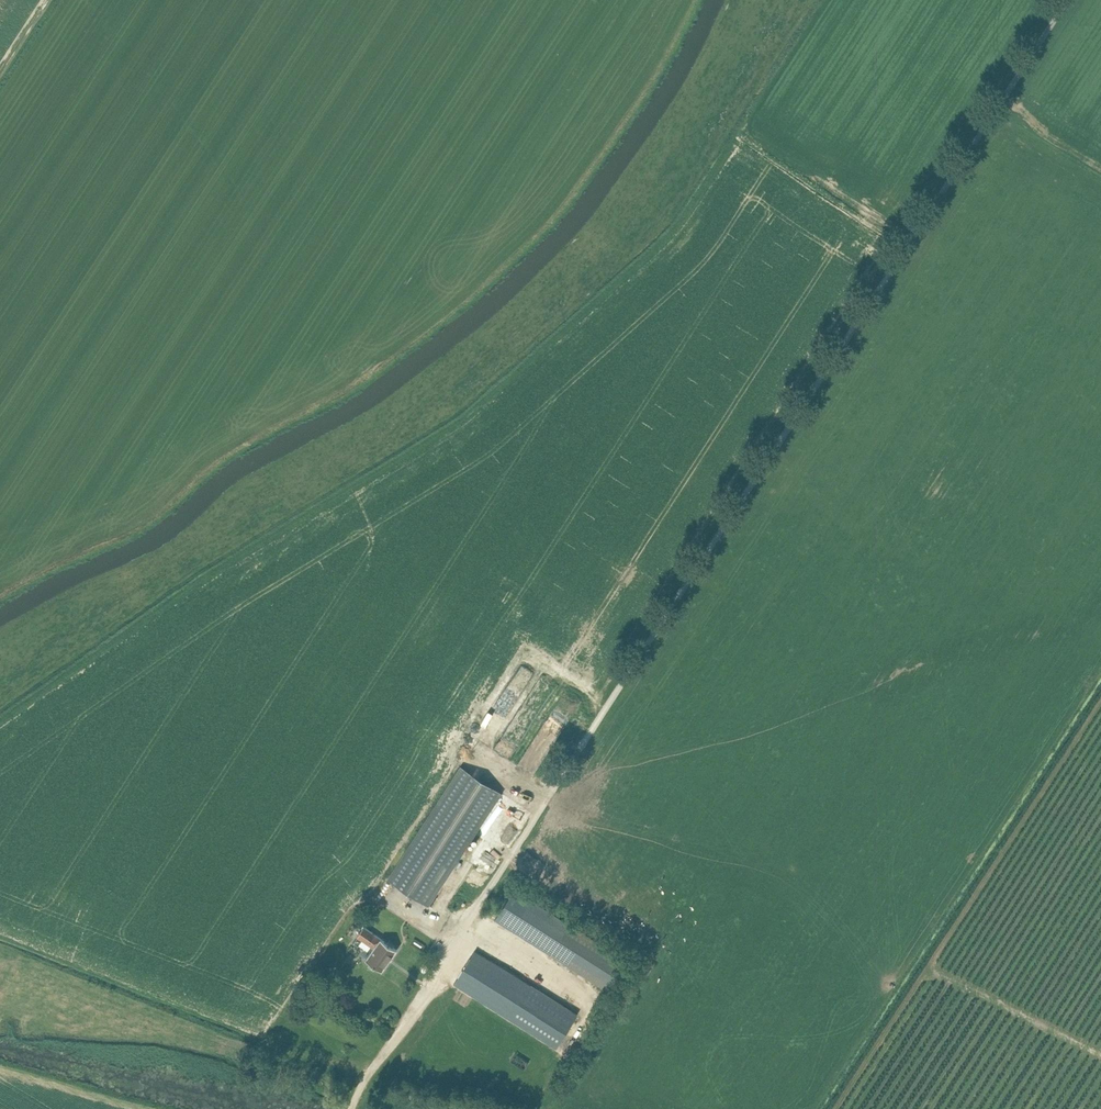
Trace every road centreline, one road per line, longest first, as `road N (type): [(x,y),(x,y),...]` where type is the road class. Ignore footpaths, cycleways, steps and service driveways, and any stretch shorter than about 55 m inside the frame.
road 1 (unclassified): [(351,1108),(1067,0)]

